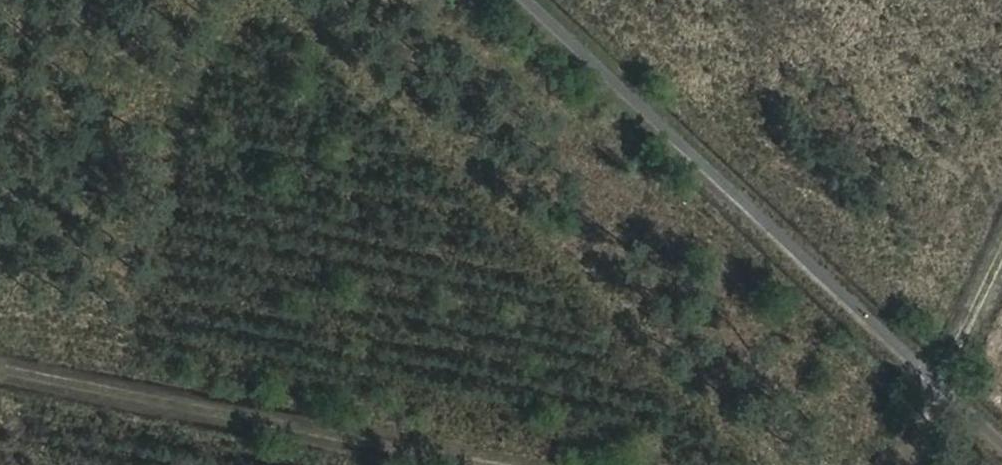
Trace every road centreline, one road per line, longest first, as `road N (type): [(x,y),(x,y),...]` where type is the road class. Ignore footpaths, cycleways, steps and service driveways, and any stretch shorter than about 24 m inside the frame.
road 1 (track): [(0,367),(507,464)]
road 2 (track): [(1001,259),(898,464)]

